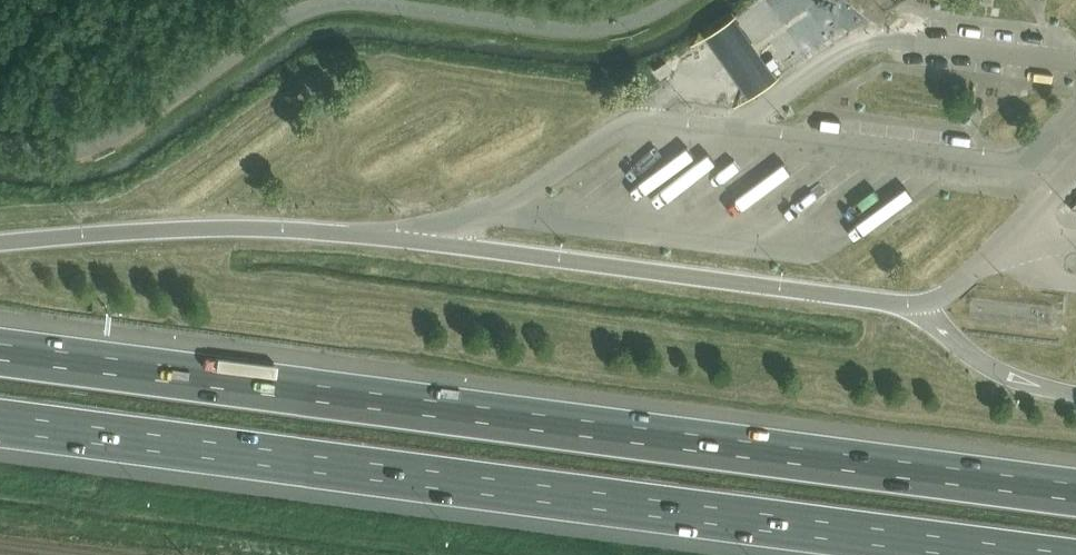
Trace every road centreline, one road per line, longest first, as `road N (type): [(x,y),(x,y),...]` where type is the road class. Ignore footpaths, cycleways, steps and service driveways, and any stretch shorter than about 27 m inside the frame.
road 1 (motorway): [(1075,491),(0,352)]
road 2 (motorway): [(0,423),(1015,554)]
road 3 (motorway): [(918,303),(304,231),(213,228),(0,243)]

